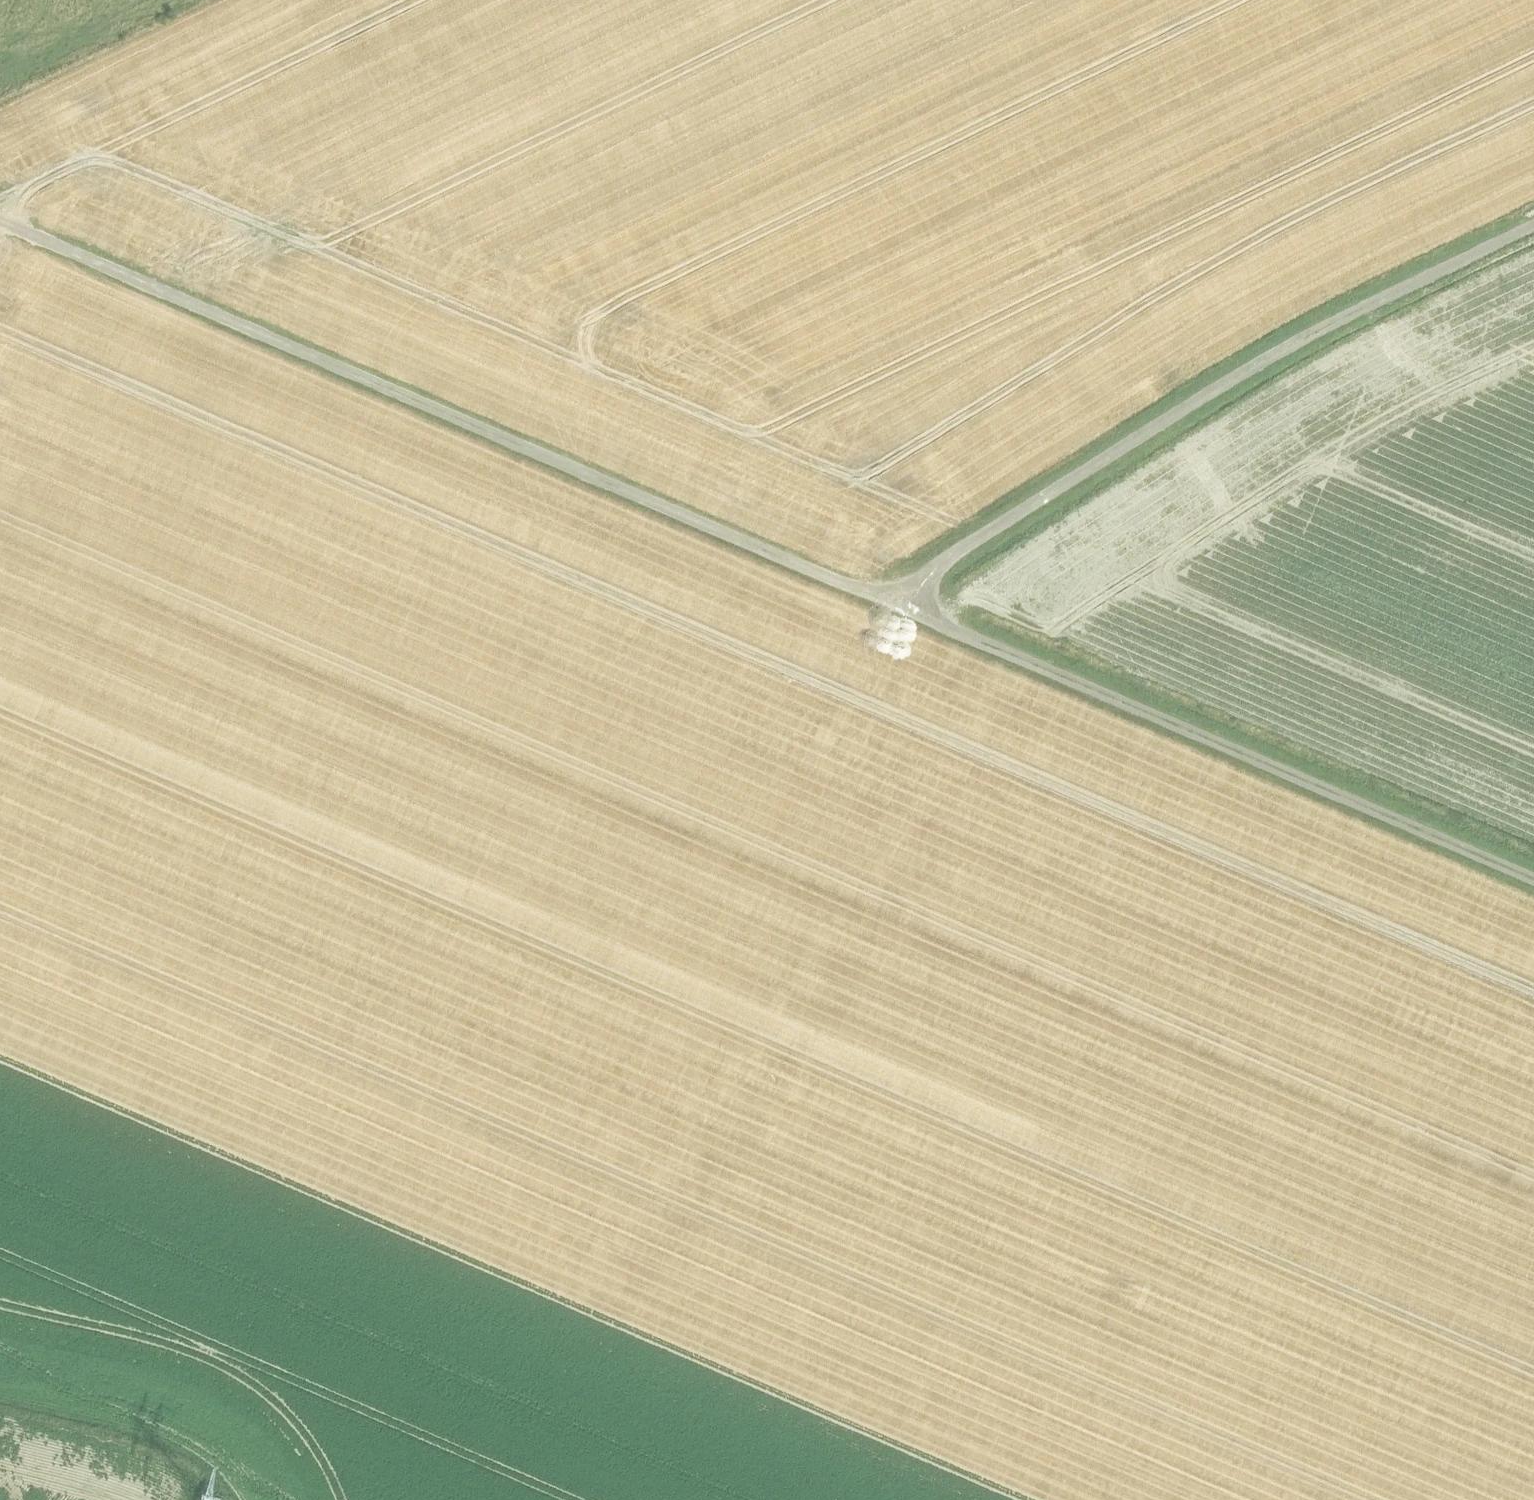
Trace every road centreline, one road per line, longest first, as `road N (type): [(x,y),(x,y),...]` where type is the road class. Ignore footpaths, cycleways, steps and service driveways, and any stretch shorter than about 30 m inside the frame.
road 1 (track): [(0,216),(893,600)]
road 2 (track): [(893,600),(1107,453),(1343,314),(1533,225)]
road 3 (track): [(1533,876),(893,600)]

